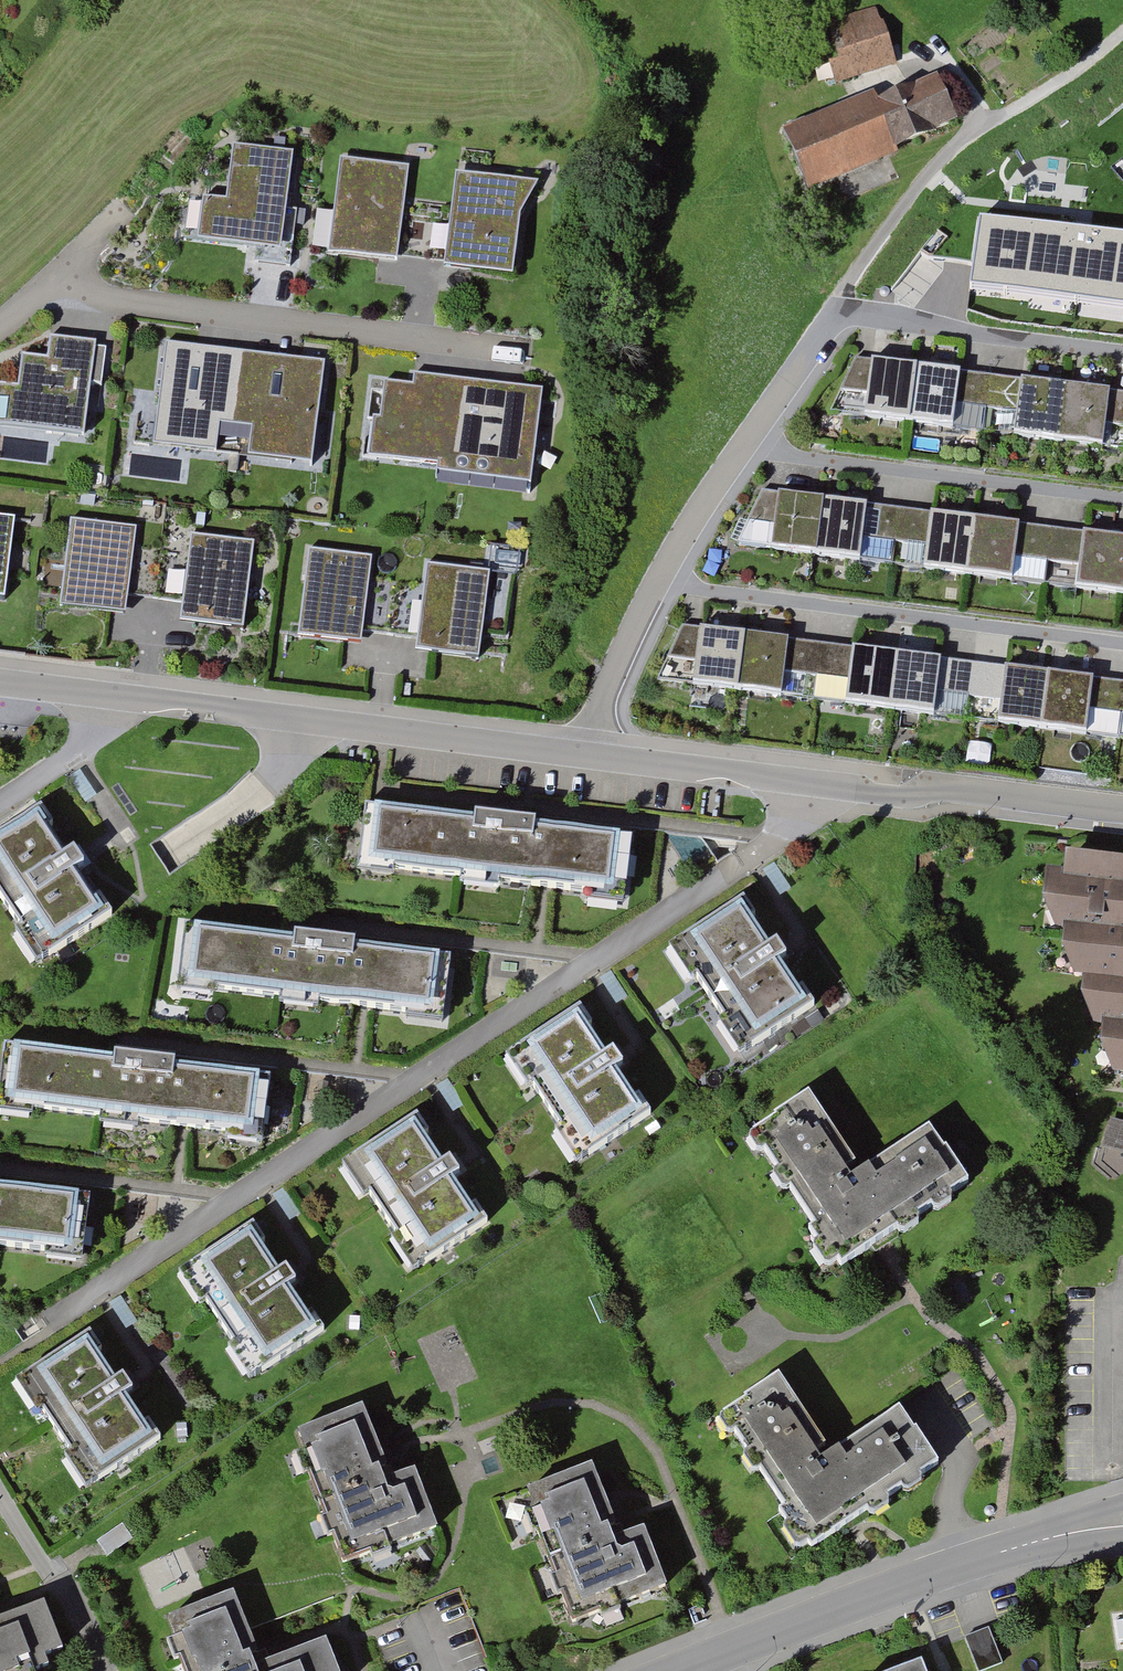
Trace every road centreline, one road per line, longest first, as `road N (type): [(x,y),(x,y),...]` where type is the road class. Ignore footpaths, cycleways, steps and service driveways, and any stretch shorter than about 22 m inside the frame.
road 1 (residential): [(0,682),(582,754)]
road 2 (residential): [(582,754),(1122,810)]
road 3 (residential): [(840,311),(657,588),(582,754)]
road 4 (residential): [(532,351),(121,301),(64,273)]
road 5 (residential): [(673,1670),(850,1603),(1122,1519)]
road 6 (track): [(984,123),(1065,77),(1122,33)]

